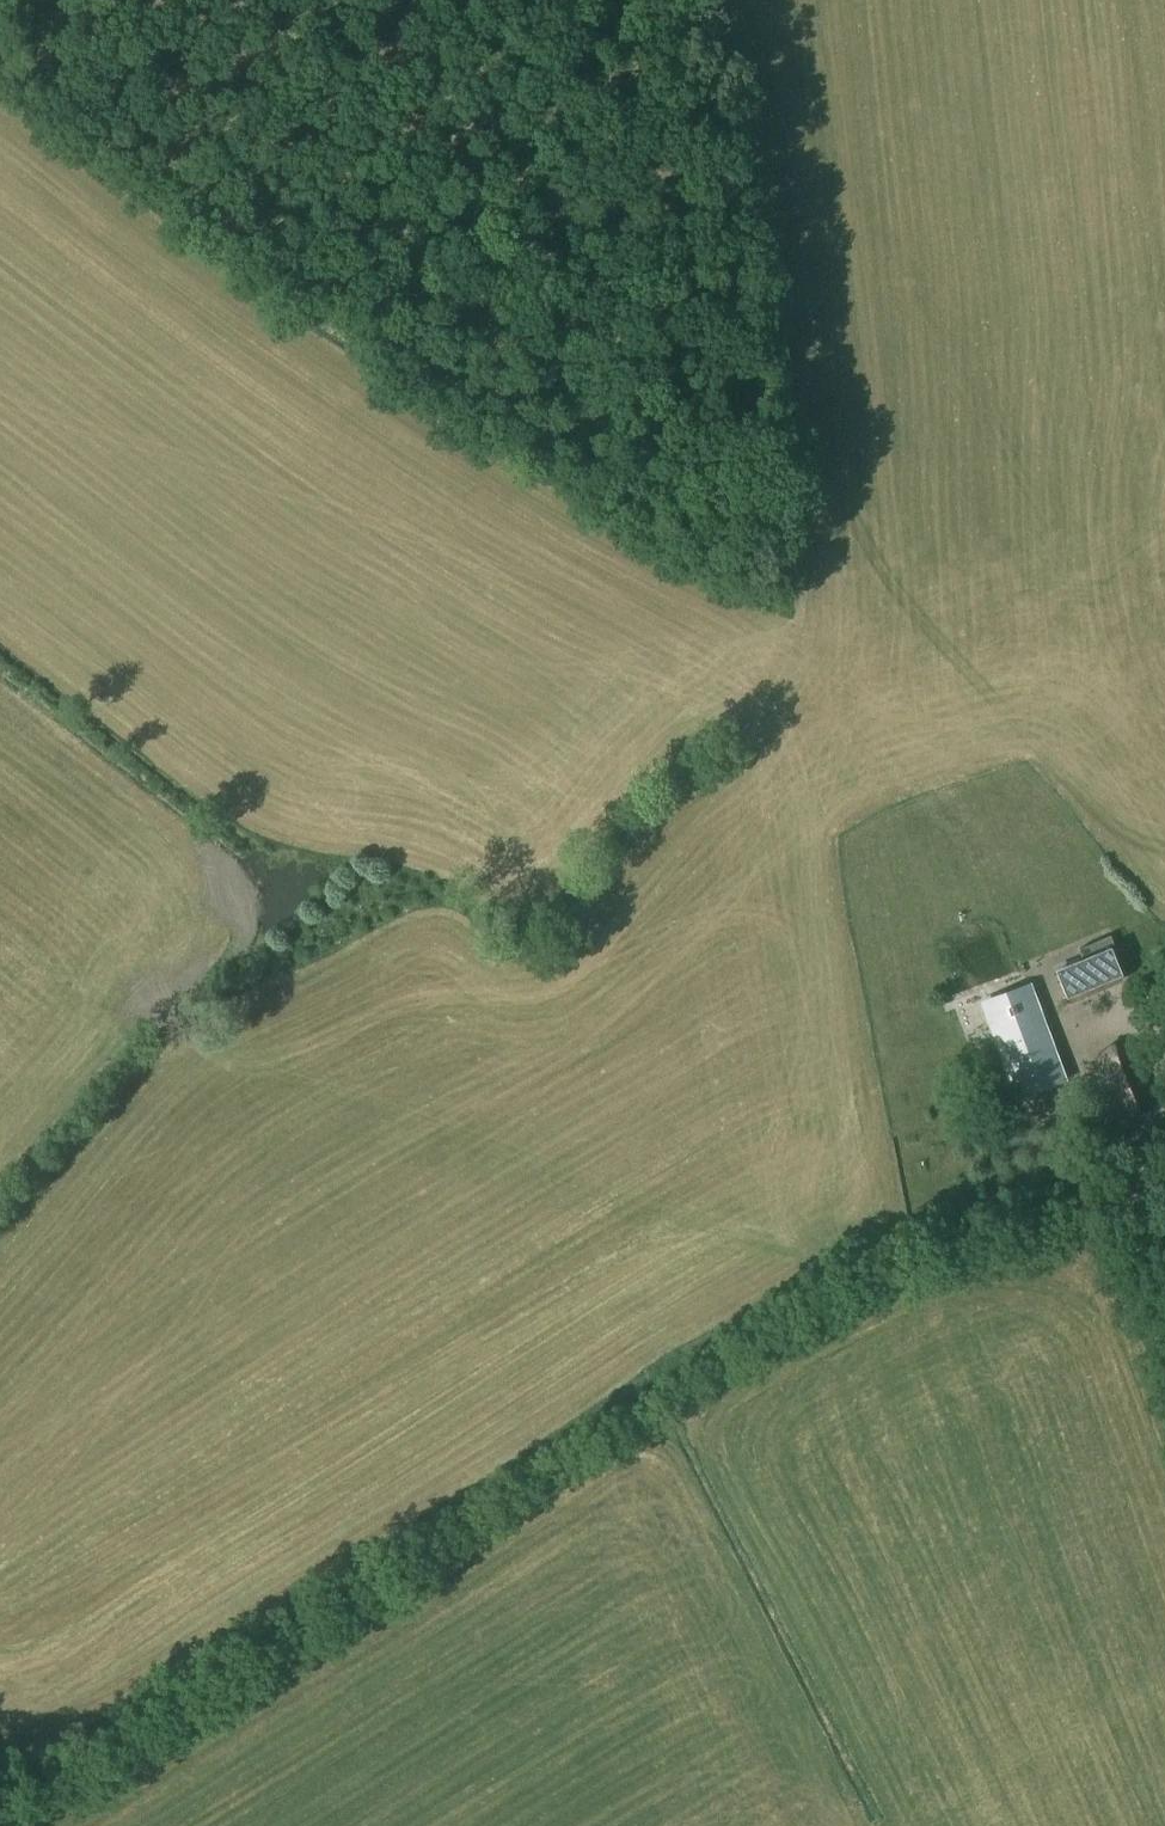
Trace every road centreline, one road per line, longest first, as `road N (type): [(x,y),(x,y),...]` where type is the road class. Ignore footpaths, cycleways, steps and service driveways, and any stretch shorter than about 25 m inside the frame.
road 1 (unclassified): [(1164,1341),(1126,1224)]

